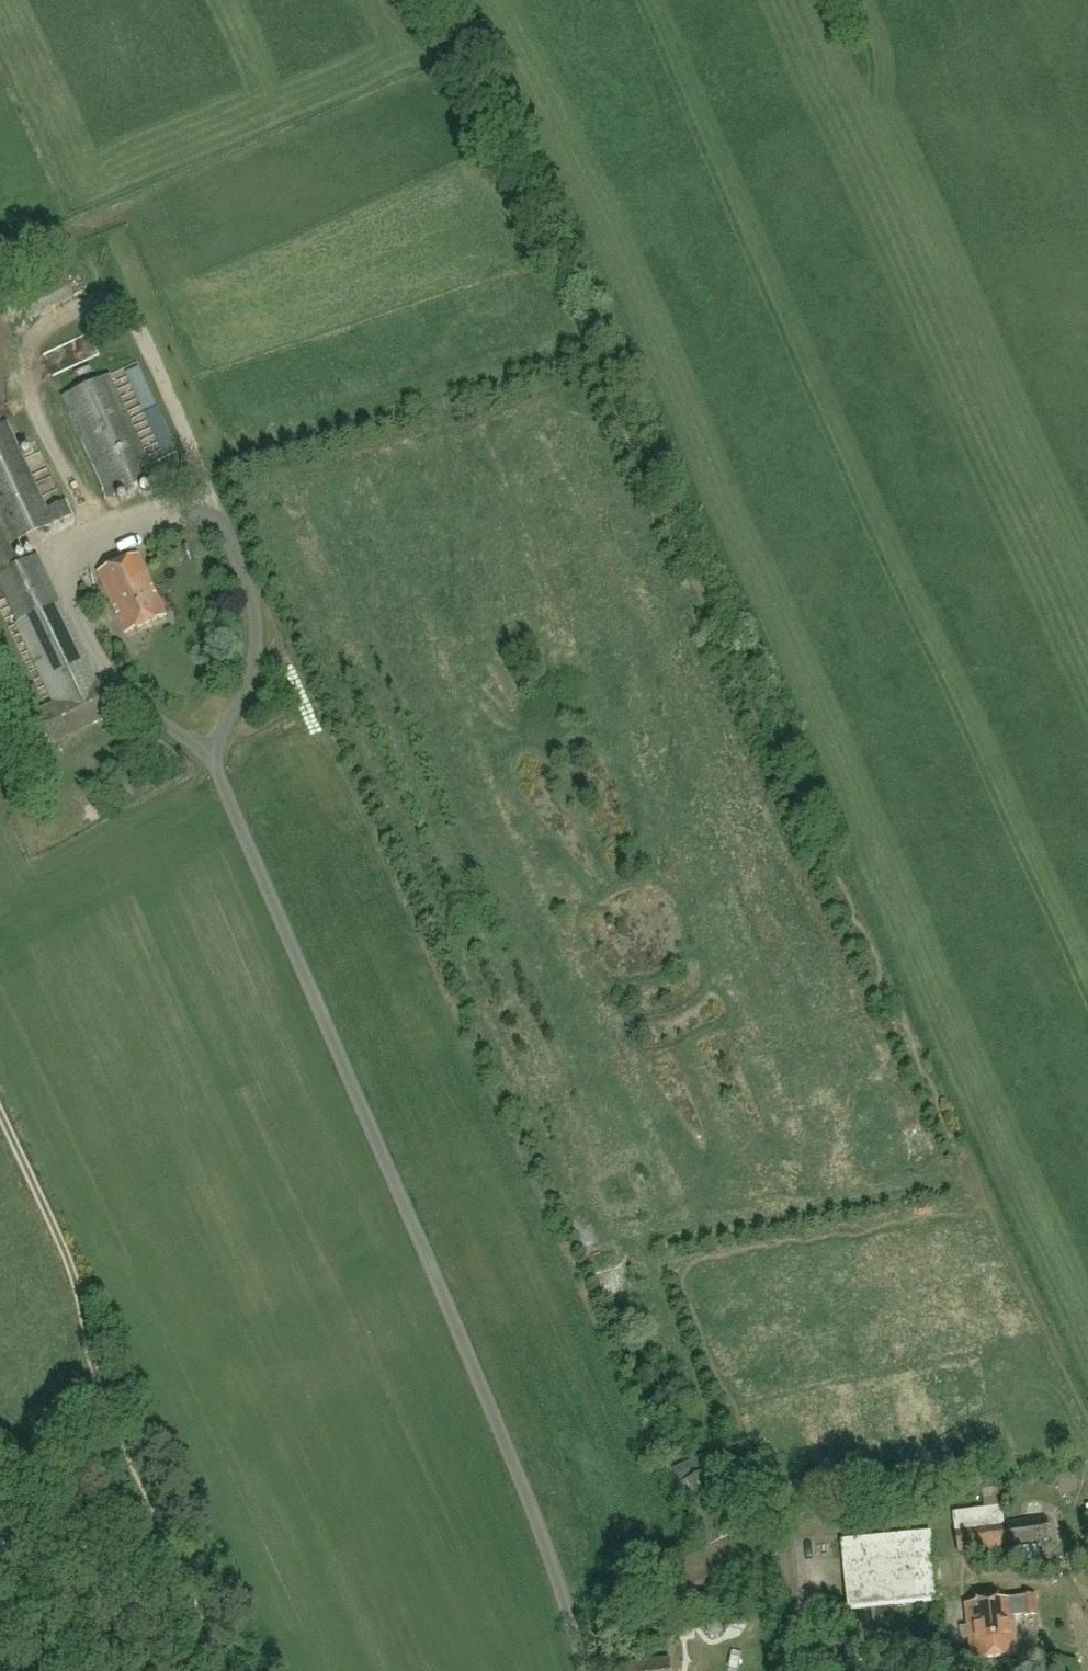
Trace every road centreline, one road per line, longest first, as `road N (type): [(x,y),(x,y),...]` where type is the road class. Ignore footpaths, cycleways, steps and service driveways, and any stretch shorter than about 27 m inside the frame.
road 1 (track): [(442,0),(976,1162)]
road 2 (track): [(220,1670),(108,1414),(74,1274),(0,1108)]
road 3 (track): [(819,1194),(976,1162),(1087,1416)]

